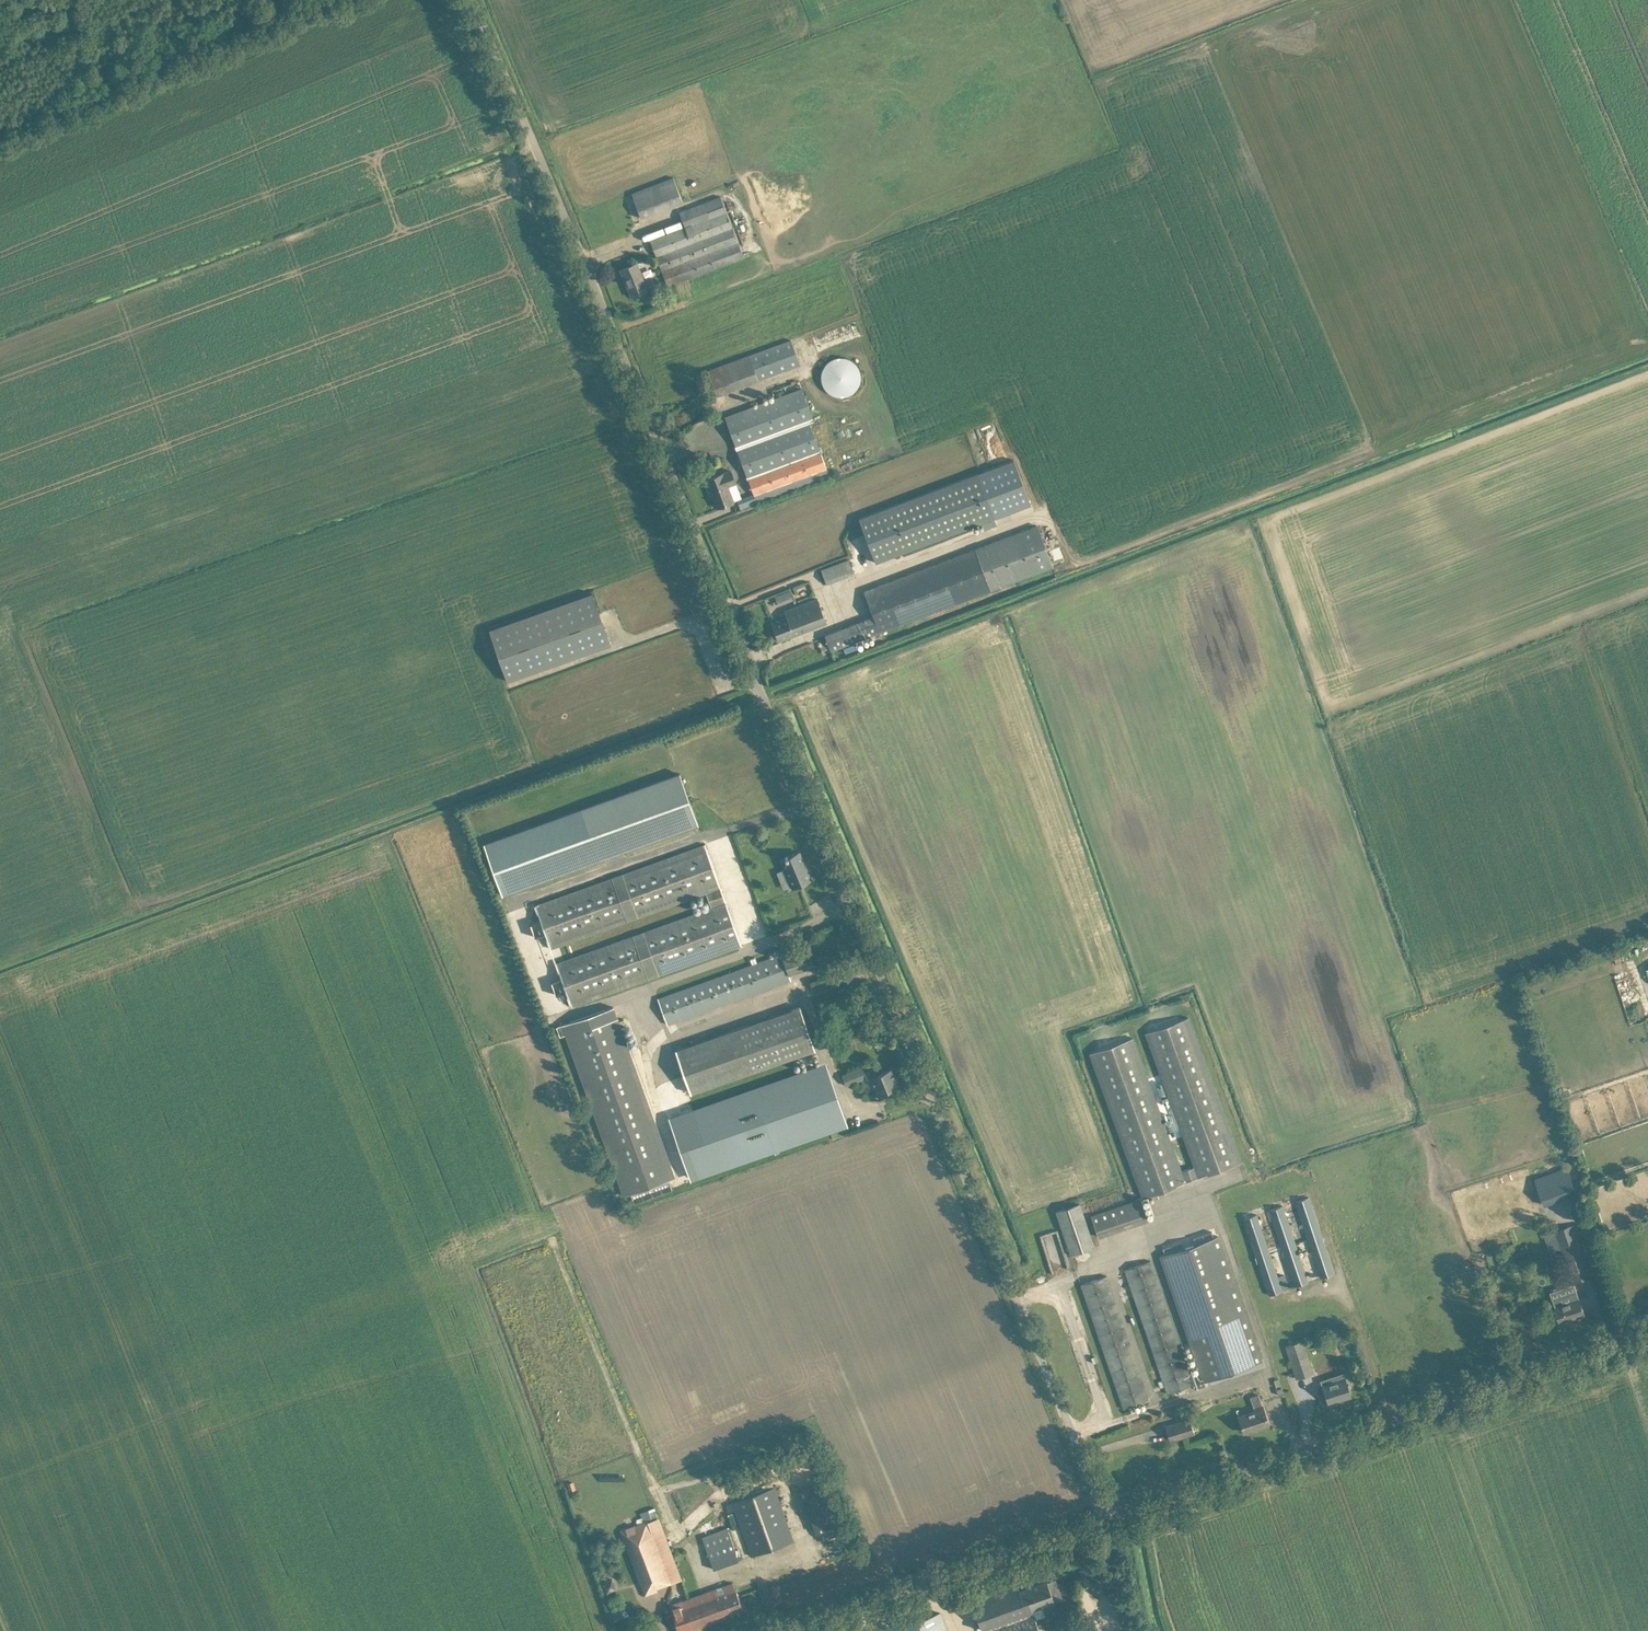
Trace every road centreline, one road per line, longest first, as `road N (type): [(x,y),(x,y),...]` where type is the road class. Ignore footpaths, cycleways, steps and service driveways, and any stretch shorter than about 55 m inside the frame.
road 1 (unclassified): [(1109,1516),(473,0)]
road 2 (unclassified): [(1109,1516),(1647,1333)]
road 3 (unclassified): [(769,1630),(1109,1516)]

